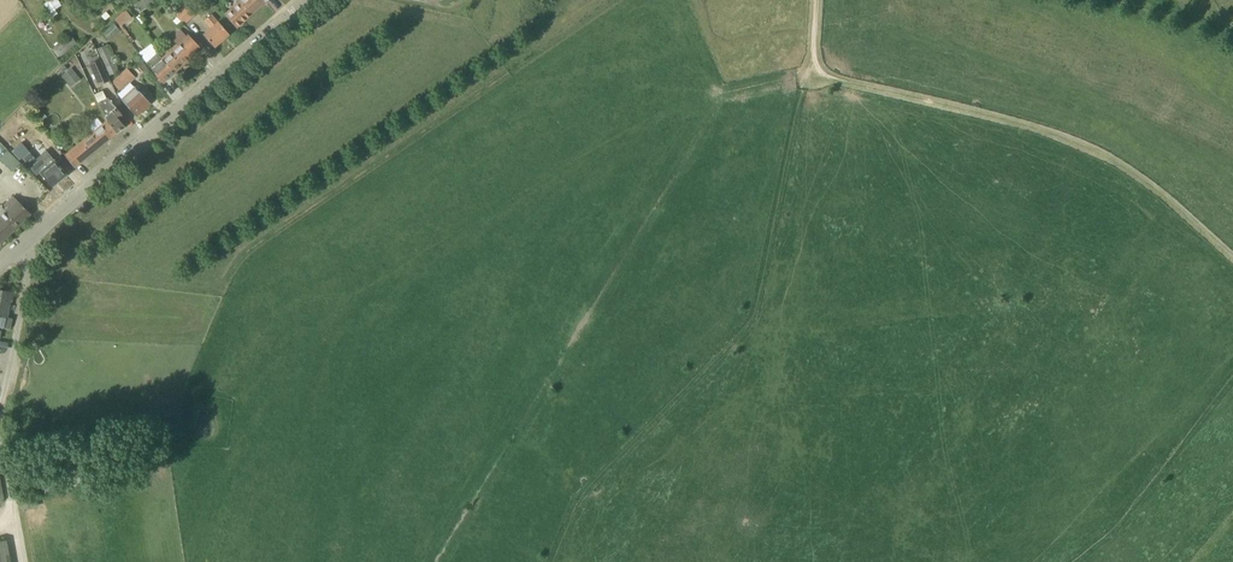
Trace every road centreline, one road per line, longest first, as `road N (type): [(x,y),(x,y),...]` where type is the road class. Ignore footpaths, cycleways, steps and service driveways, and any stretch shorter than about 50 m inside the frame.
road 1 (track): [(816,0),(814,52),(824,76),(1054,134),(1147,182),(1232,256)]
road 2 (unclassified): [(0,267),(311,0)]

